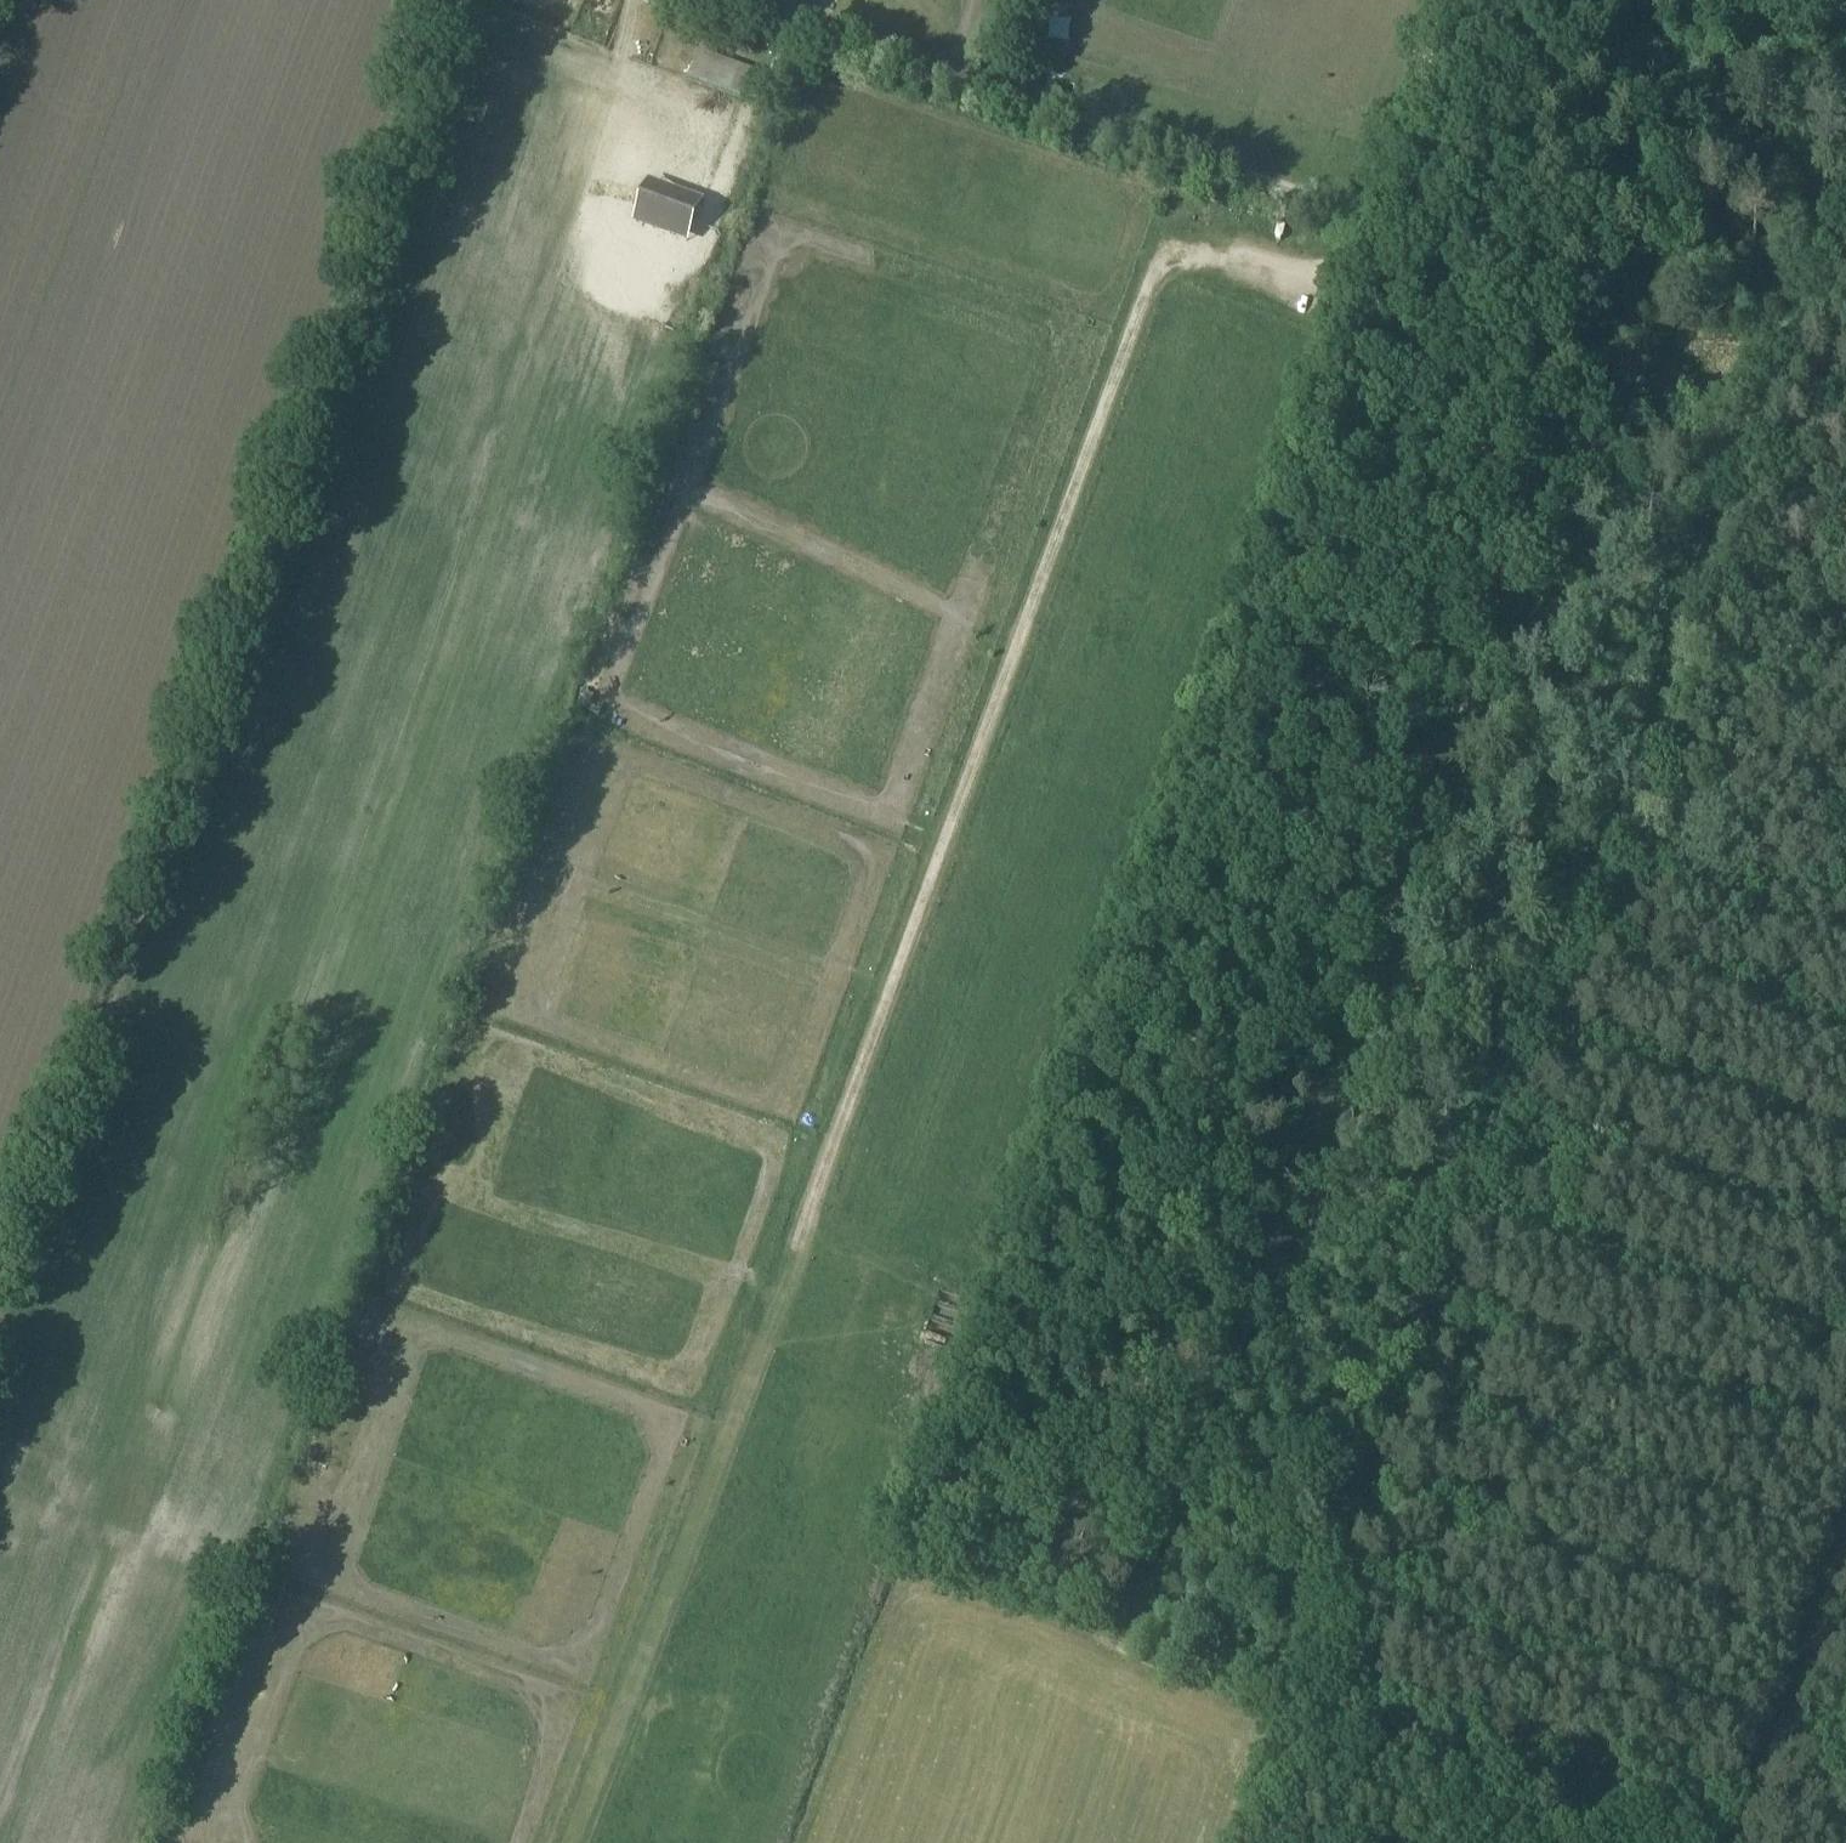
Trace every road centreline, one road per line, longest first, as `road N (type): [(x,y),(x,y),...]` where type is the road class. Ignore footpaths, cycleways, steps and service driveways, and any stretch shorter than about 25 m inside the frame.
road 1 (track): [(1370,227),(1424,230),(1794,360),(1289,1717)]
road 2 (track): [(1453,0),(1370,227),(1308,227),(688,5)]
road 3 (track): [(1746,1842),(1845,1569)]

